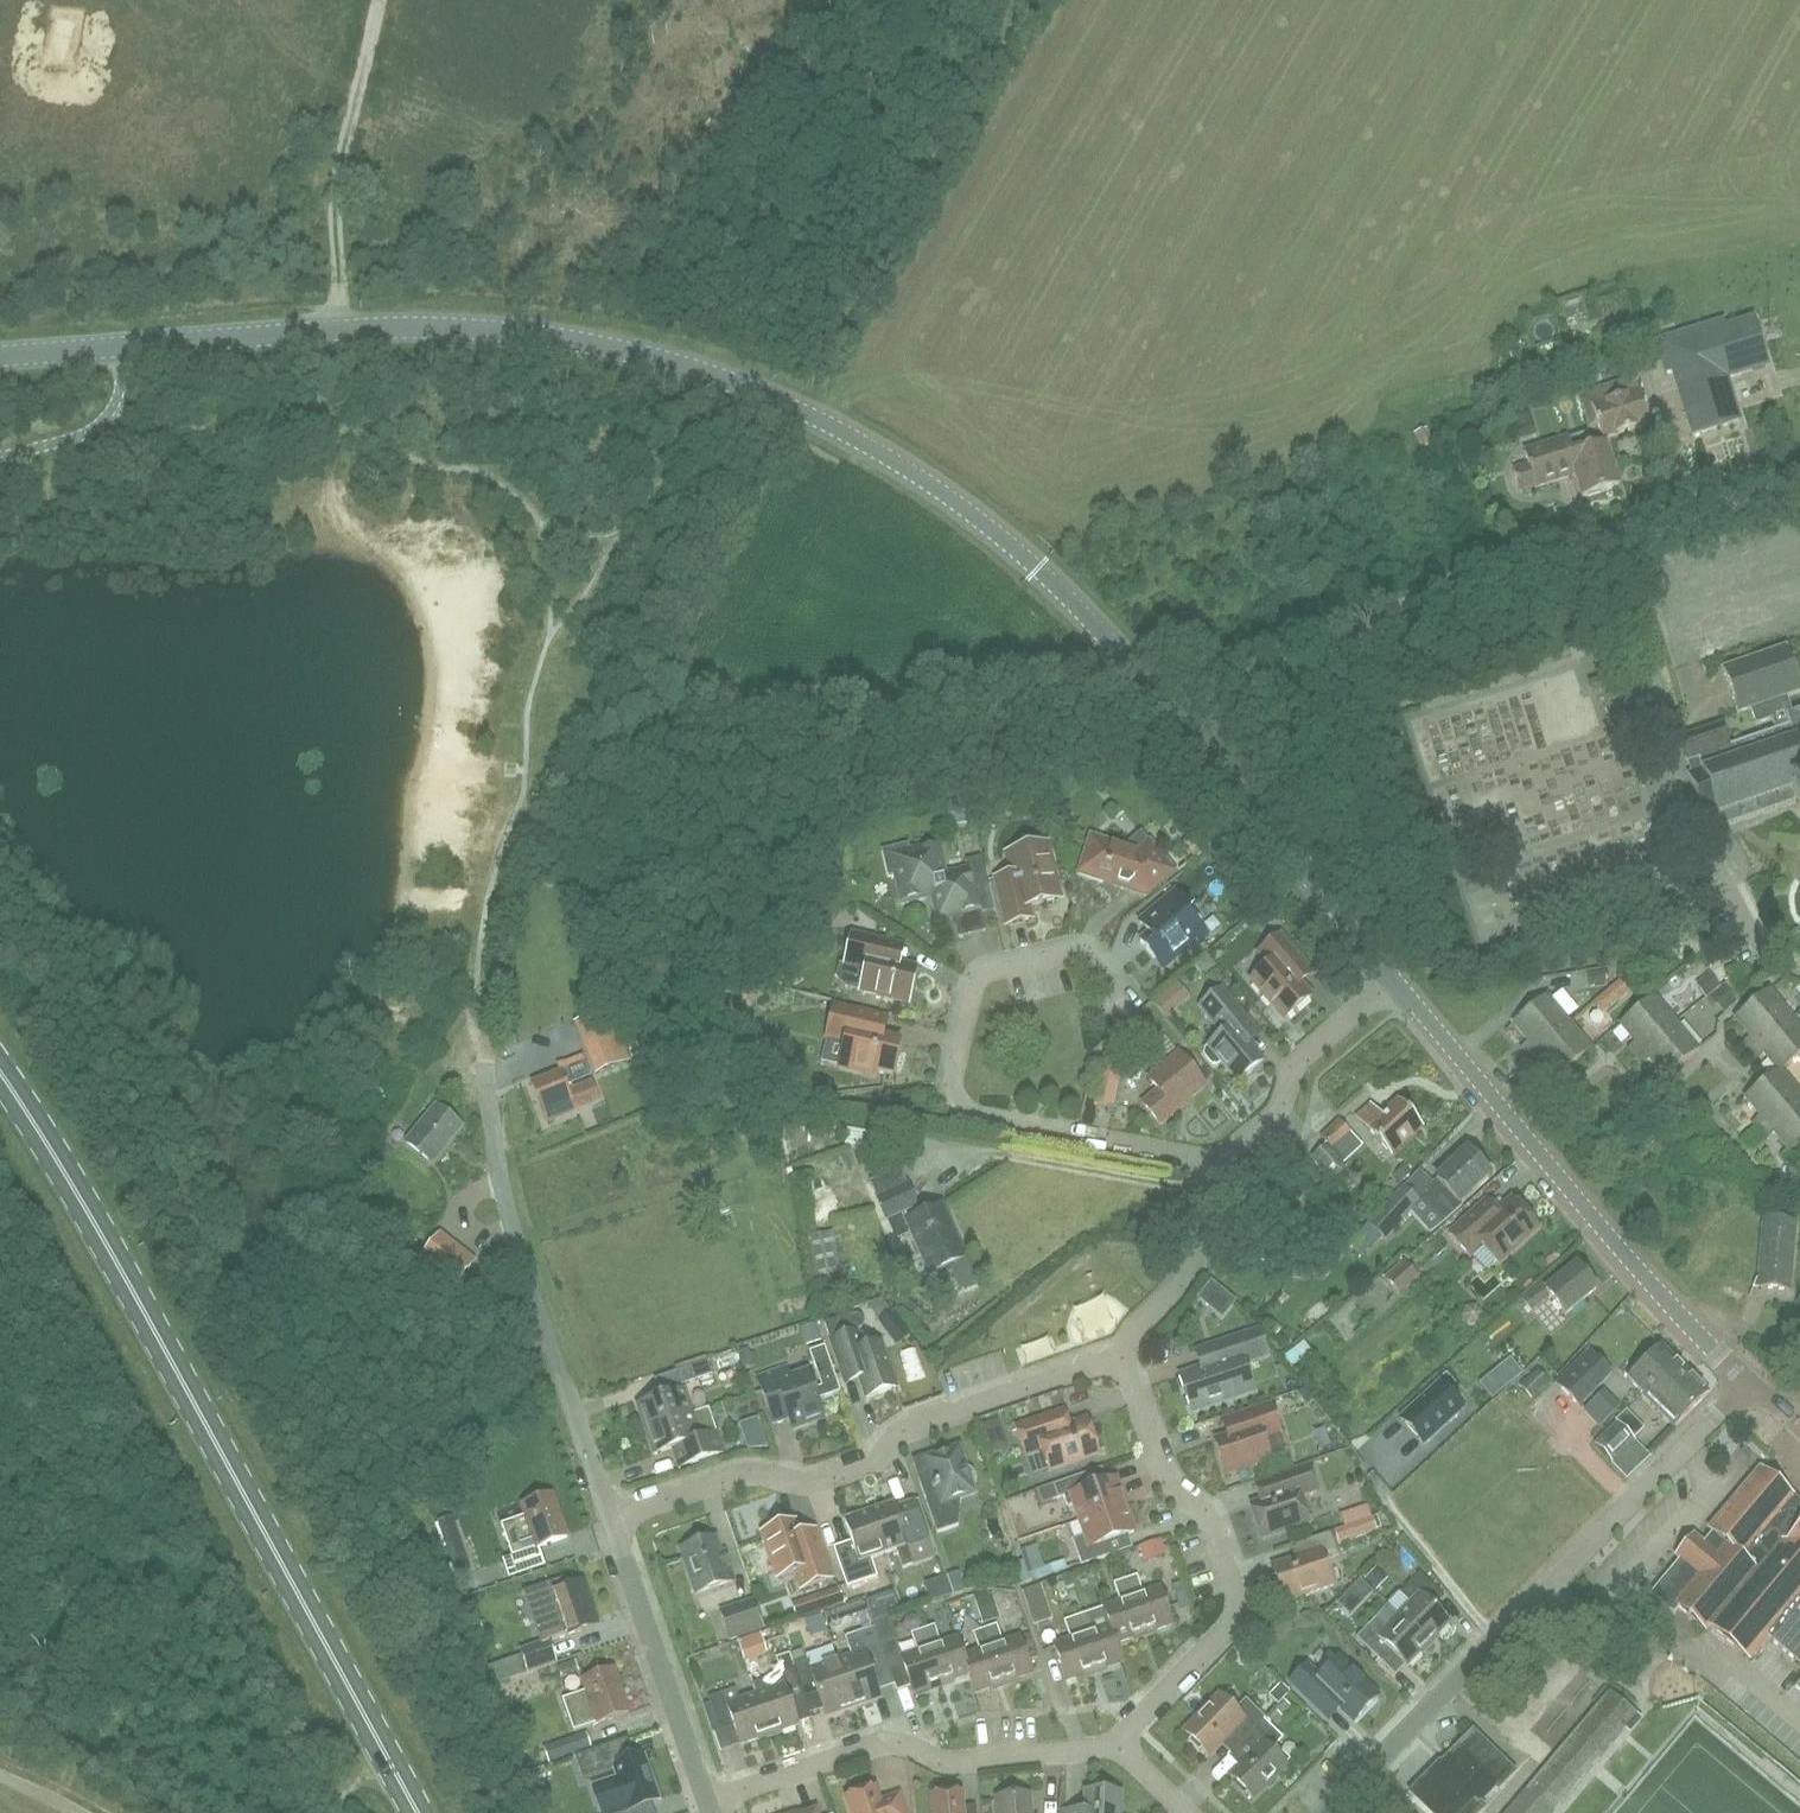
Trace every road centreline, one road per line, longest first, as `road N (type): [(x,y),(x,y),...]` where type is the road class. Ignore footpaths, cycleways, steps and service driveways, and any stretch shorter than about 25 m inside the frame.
road 1 (primary): [(420,1812),(81,1195),(0,1068)]
road 2 (unclassified): [(1326,1812),(1752,1384)]
road 3 (unclassified): [(1223,1159),(973,1115),(959,1089),(980,983),(1067,949),(1099,954),(1129,990)]
road 4 (unclassified): [(614,1522),(741,1477),(821,1481),(872,1459),(908,1428),(1122,1351)]
road 5 (tertiary): [(1752,1384),(1639,1270),(1394,983)]
road 6 (unclassified): [(1799,972),(1762,949),(1682,791),(1613,536)]
road 7 (unclassified): [(614,1522),(526,1270),(483,1065)]
road 8 (unclassified): [(1112,1747),(1237,1611),(1213,1520),(1169,1481),(1122,1351)]
road 9 (unclassified): [(1166,699),(1613,536)]
road 10 (tertiary): [(1166,699),(983,523),(797,407)]
road 11 (tertiary): [(342,331),(443,327),(597,346),(797,407)]
road 12 (unclassified): [(711,1796),(791,1778),(859,1745),(900,1739),(943,1760),(1112,1747)]
road 13 (tertiary): [(1394,983),(1166,699)]
road 14 (tertiary): [(342,331),(0,355)]
road 15 (track): [(373,0),(333,200),(342,331)]
road 16 (unclassified): [(711,1796),(614,1522)]
road 17 (unclassified): [(1223,1159),(1275,1114),(1308,1049),(1394,983)]
road 18 (unclassified): [(1122,1351),(1130,1329),(1181,1279),(1198,1248),(1223,1159)]
road 19 (unclassified): [(1613,536),(1799,473)]

